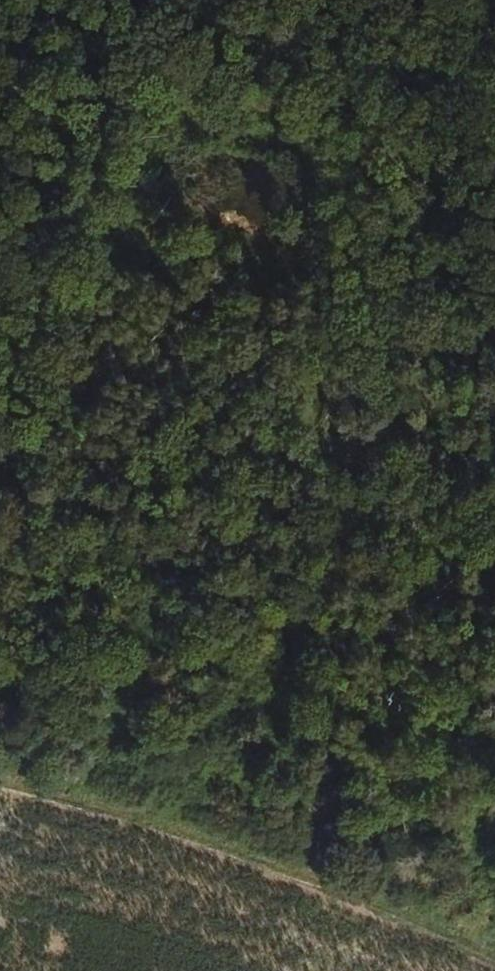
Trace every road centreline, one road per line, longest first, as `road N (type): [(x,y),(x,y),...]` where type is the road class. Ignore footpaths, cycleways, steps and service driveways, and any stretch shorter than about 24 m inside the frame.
road 1 (track): [(84,0),(151,56),(210,90),(417,174),(435,194),(442,222),(436,274),(447,337),(494,364)]
road 2 (track): [(494,952),(347,889),(0,782)]
road 3 (track): [(447,337),(403,358),(385,435),(339,560),(272,675)]

